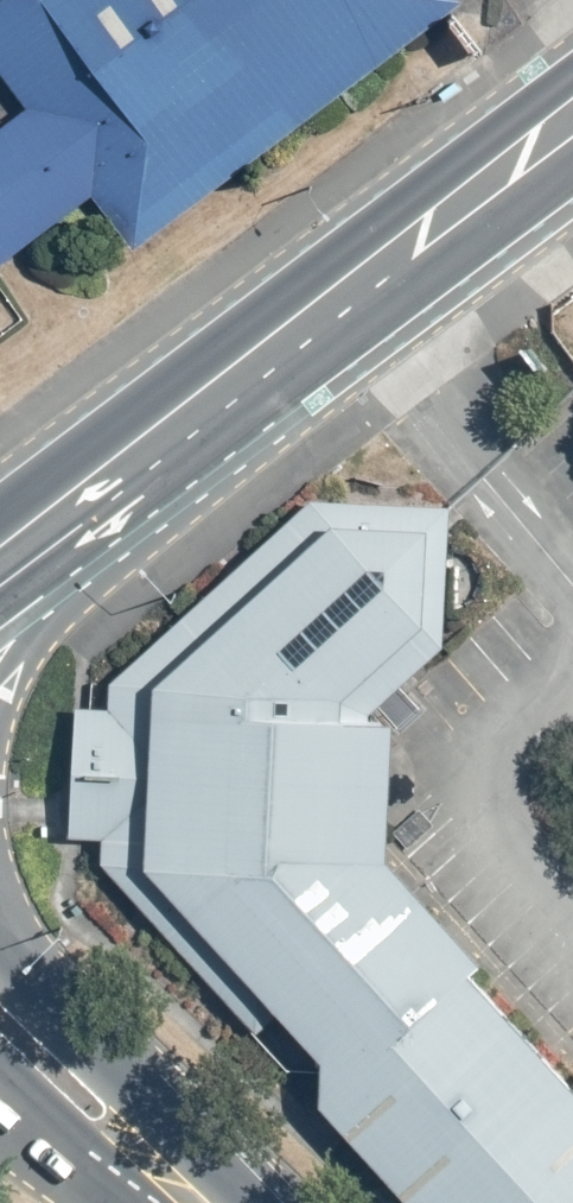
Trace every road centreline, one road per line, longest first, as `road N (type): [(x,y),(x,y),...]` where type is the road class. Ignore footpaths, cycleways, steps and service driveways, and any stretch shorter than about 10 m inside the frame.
road 1 (secondary): [(172,411),(0,700)]
road 2 (secondary): [(363,263),(572,75)]
road 3 (secondary): [(0,961),(120,1071),(168,1177)]
road 4 (secondary): [(172,411),(363,263)]
road 5 (secondary): [(572,171),(363,263)]
road 6 (secondary): [(0,543),(172,411)]
road 7 (secondary): [(168,1177),(59,1145),(0,1095)]

